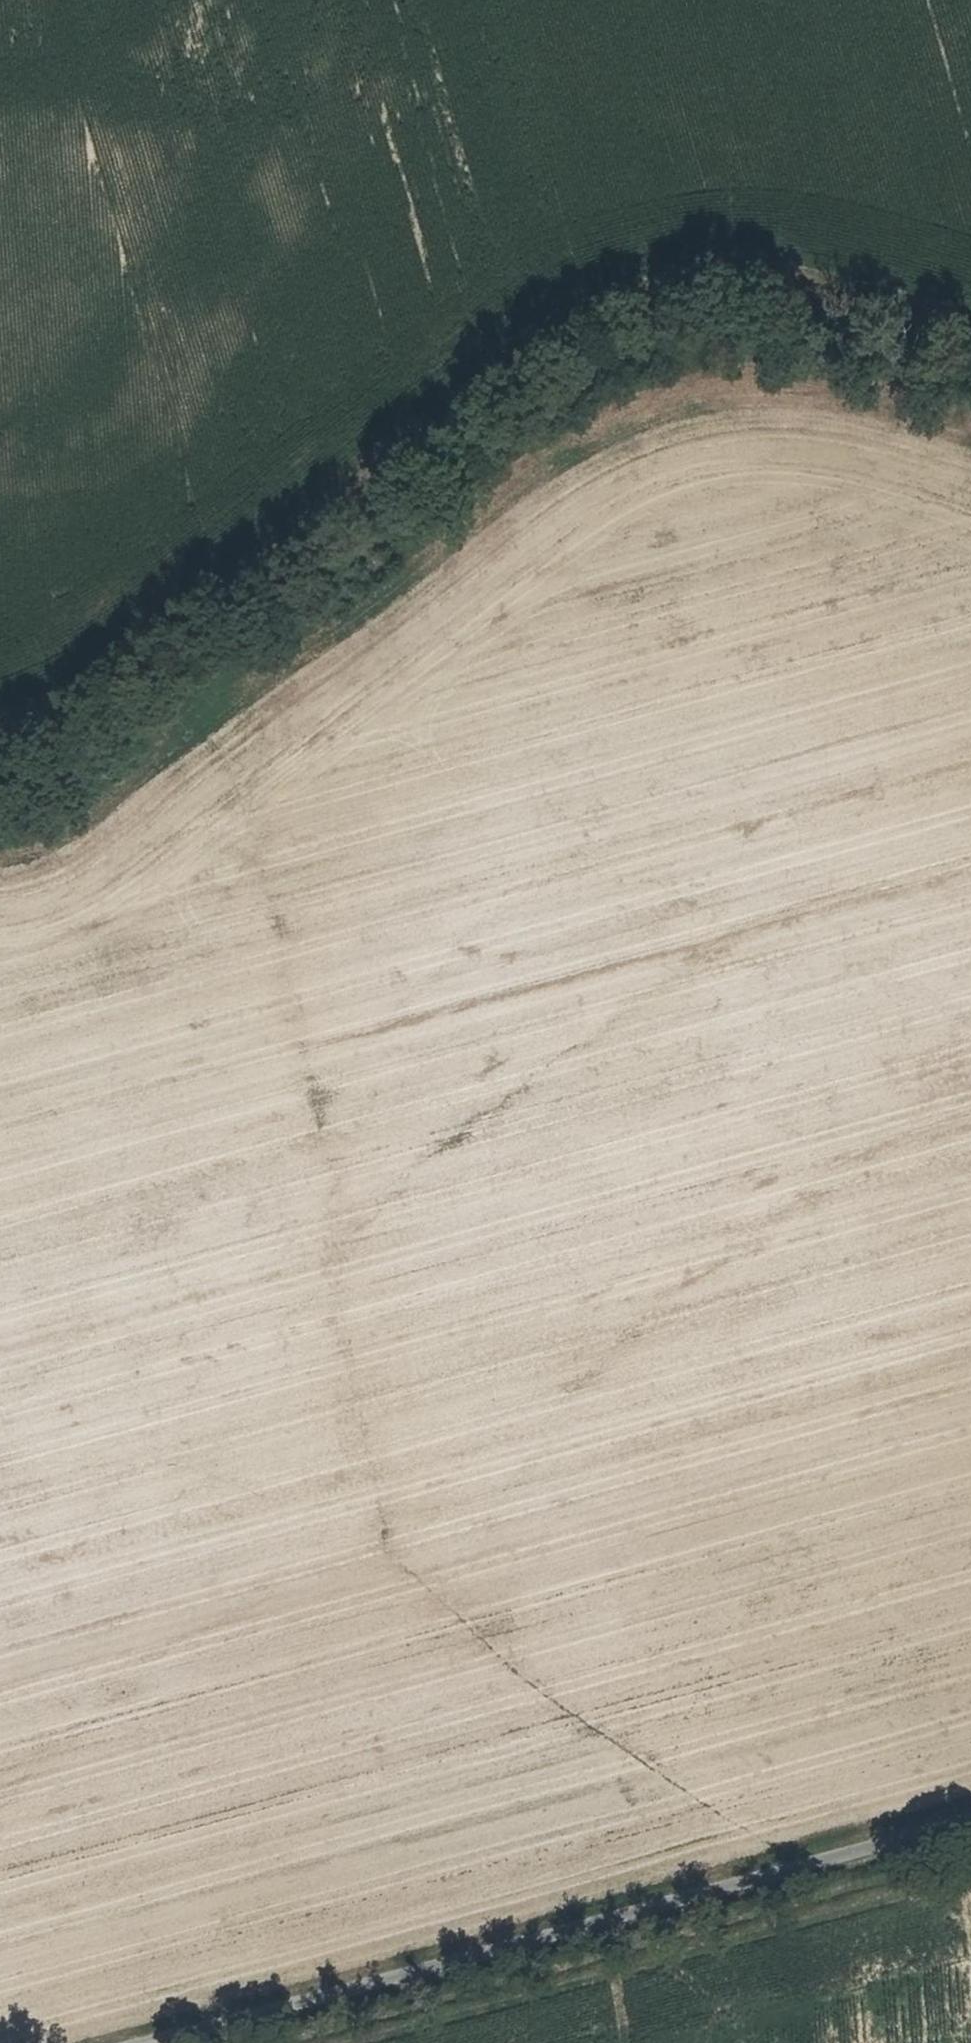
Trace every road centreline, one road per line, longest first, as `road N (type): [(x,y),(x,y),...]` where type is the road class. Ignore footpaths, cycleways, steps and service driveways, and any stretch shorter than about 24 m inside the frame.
road 1 (track): [(970,1821),(139,2042)]

